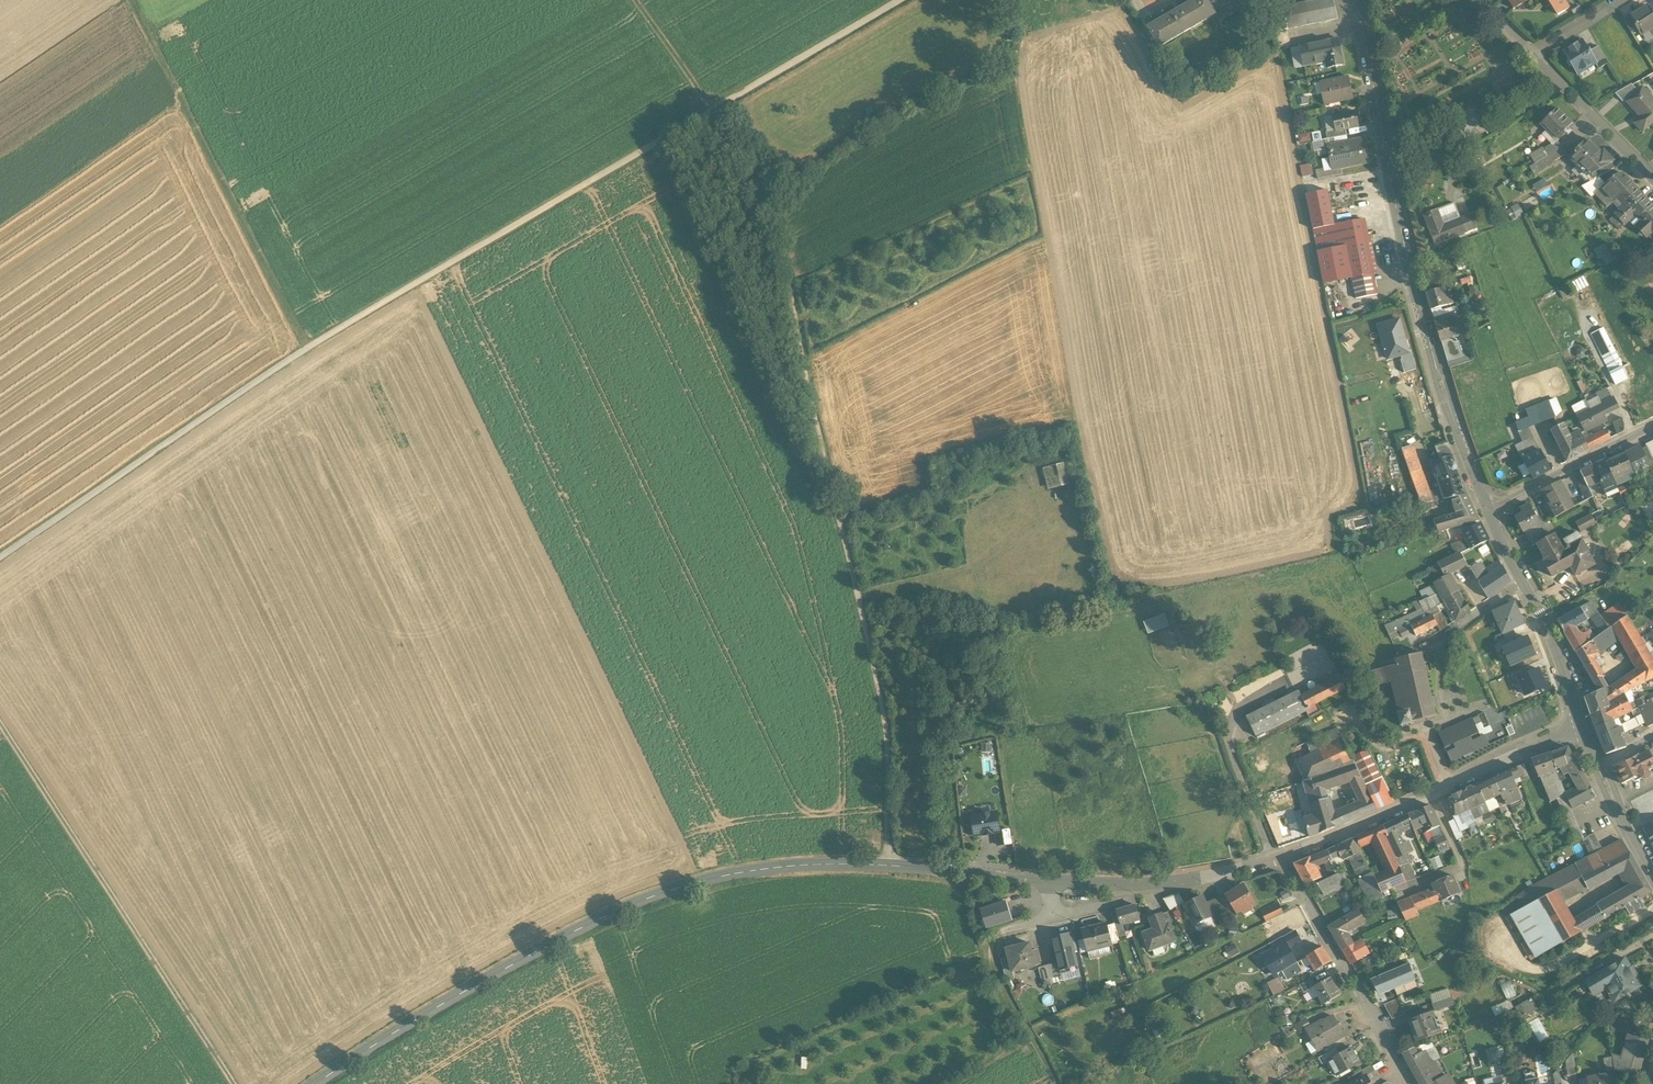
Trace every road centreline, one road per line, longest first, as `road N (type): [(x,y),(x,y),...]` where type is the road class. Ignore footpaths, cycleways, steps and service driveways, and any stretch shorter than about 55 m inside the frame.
road 1 (tertiary): [(320,1083),(582,928),(713,878),(840,865),(1048,883),(1172,884),(1278,862)]
road 2 (track): [(714,109),(306,350),(0,557)]
road 3 (track): [(714,109),(762,186),(783,244),(885,733),(887,866)]
road 4 (tertiary): [(1483,511),(1434,373),(1356,0)]
road 5 (track): [(0,724),(232,1083)]
road 6 (residential): [(1278,862),(1409,1083)]
road 7 (track): [(131,0),(231,203)]
road 8 (track): [(714,109),(900,0)]
road 9 (unclassified): [(1652,426),(1483,511)]
road 10 (tertiary): [(1278,862),(1445,789)]
road 11 (residential): [(1652,177),(1534,57)]
road 12 (tertiary): [(1652,880),(1581,731)]
road 13 (track): [(306,350),(231,203)]
road 14 (track): [(996,936),(991,966),(1055,1083)]
road 15 (tertiary): [(1581,731),(1522,583)]
road 16 (tertiary): [(1445,789),(1581,731)]
road 17 (track): [(714,109),(634,0)]

